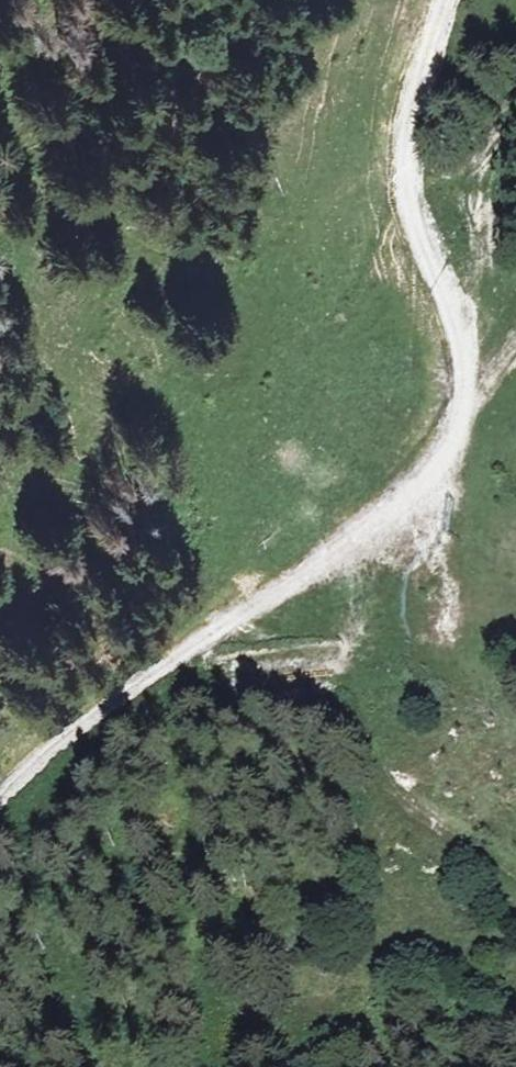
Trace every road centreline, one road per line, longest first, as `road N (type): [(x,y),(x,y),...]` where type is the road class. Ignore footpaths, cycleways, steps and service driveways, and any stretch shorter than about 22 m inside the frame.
road 1 (track): [(0,801),(47,752),(149,676),(358,534),(432,474),(445,452),(462,406),(465,357),(408,203),(406,175),(416,87),(451,0)]
road 2 (track): [(515,861),(391,778),(365,673)]

